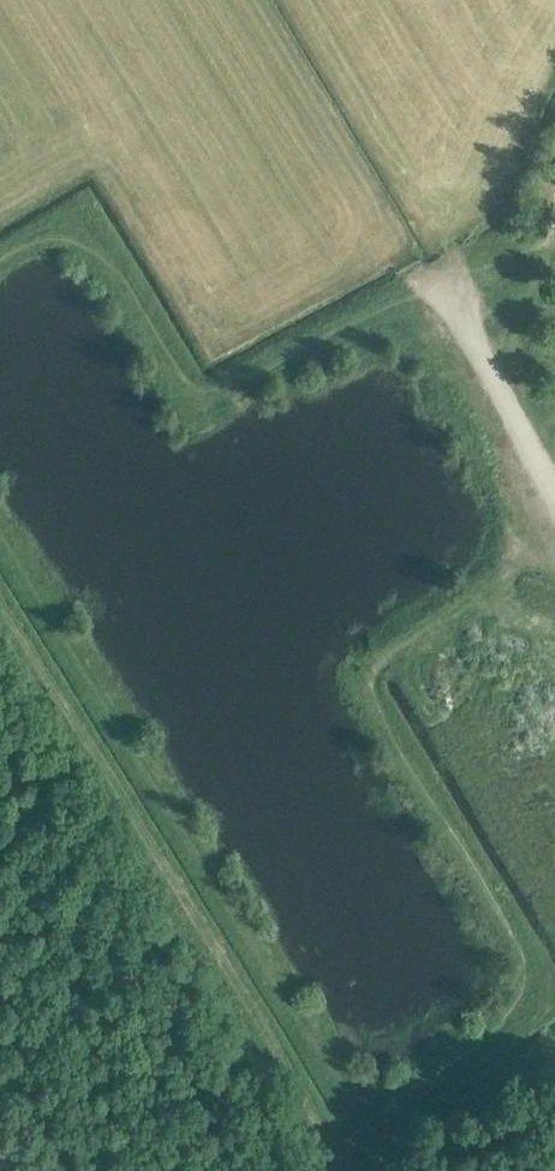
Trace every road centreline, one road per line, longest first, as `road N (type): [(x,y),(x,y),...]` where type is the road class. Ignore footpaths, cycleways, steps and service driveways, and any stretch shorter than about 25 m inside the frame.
road 1 (track): [(0,609),(347,1170)]
road 2 (track): [(438,280),(554,493)]

